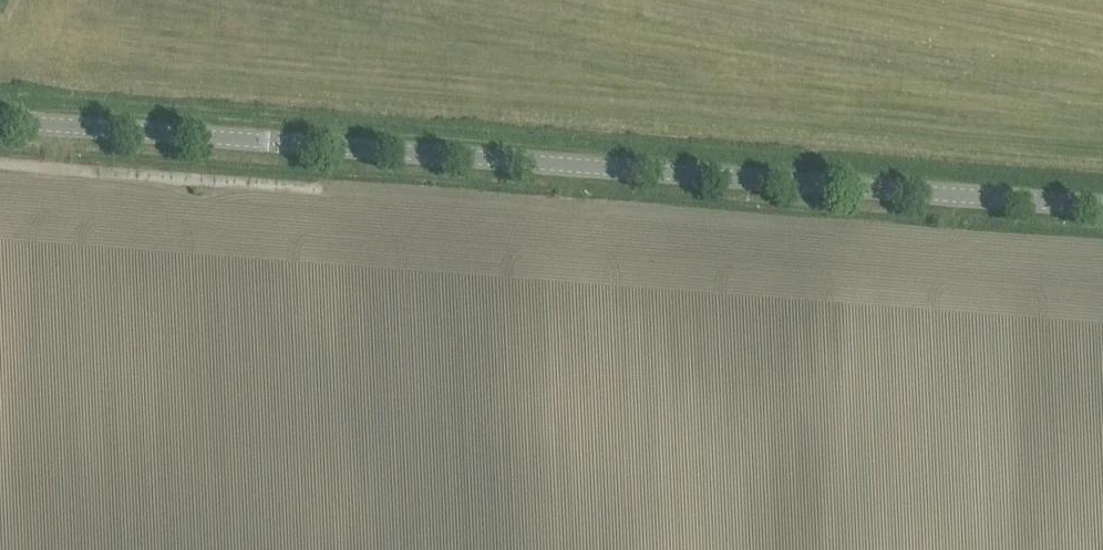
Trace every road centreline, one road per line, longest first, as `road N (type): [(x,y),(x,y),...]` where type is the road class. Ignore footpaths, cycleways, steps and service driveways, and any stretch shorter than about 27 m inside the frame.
road 1 (unclassified): [(1102,201),(0,116)]

